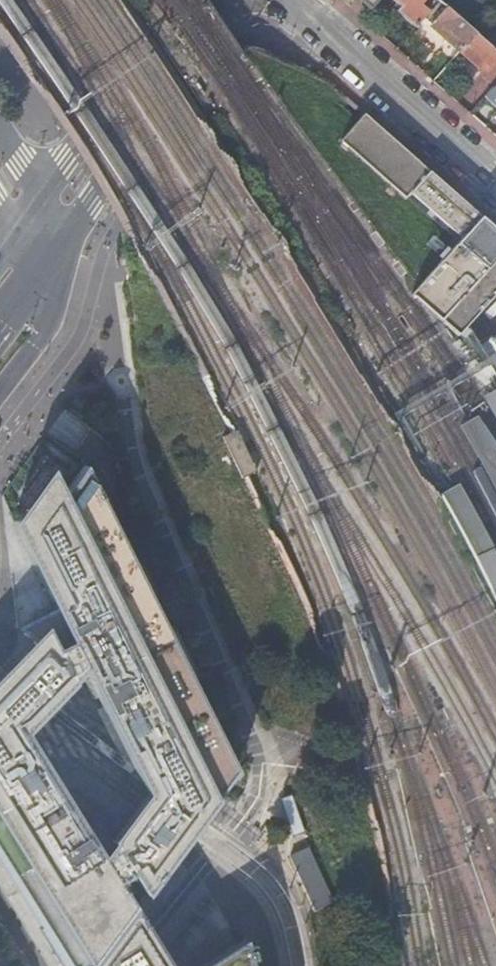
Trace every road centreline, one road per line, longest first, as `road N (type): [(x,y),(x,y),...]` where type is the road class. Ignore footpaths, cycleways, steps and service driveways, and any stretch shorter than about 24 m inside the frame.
road 1 (primary): [(211,0),(44,238)]
road 2 (residential): [(289,0),(495,178)]

